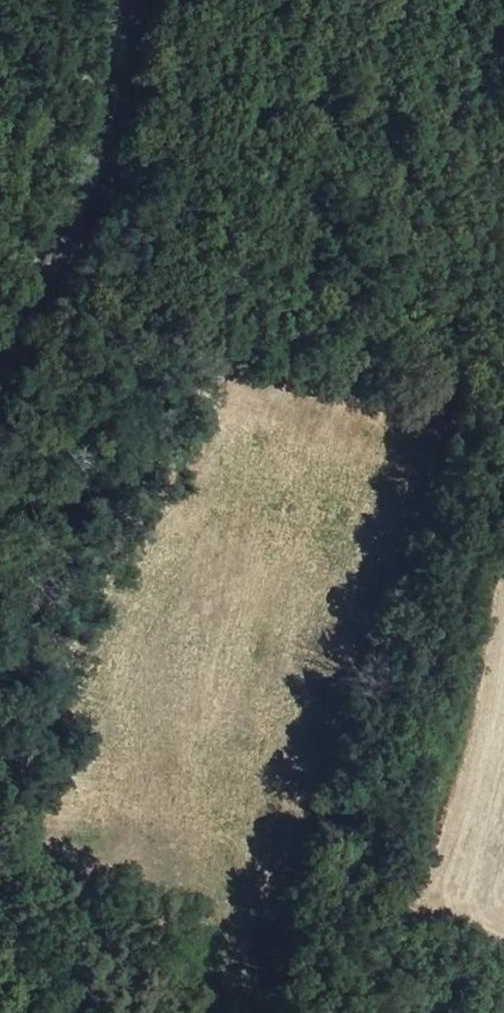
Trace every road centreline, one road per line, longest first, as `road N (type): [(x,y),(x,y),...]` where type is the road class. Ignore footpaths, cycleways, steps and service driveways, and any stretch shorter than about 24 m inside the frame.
road 1 (tertiary): [(0,369),(92,160),(121,0)]

